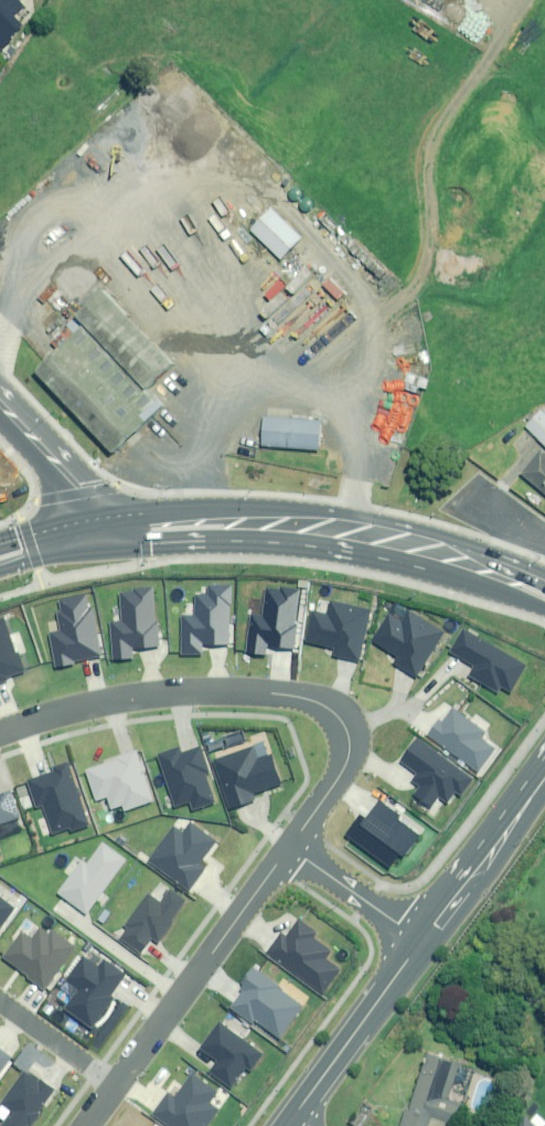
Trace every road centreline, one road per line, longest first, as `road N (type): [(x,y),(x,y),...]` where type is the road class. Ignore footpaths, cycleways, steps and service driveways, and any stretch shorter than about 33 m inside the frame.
road 1 (residential): [(284,852),(348,759),(340,719),(313,702),(267,693),(158,693),(0,733)]
road 2 (secondary): [(544,586),(442,551),(295,527),(166,518),(117,523)]
road 3 (residential): [(114,1088),(284,852)]
road 4 (tertiary): [(417,942),(286,1125)]
road 5 (tertiary): [(544,770),(417,942)]
road 6 (tertiary): [(0,401),(117,523)]
road 7 (residential): [(417,942),(284,852)]
road 8 (residential): [(114,1088),(0,1004)]
road 9 (secondary): [(117,523),(0,555)]

